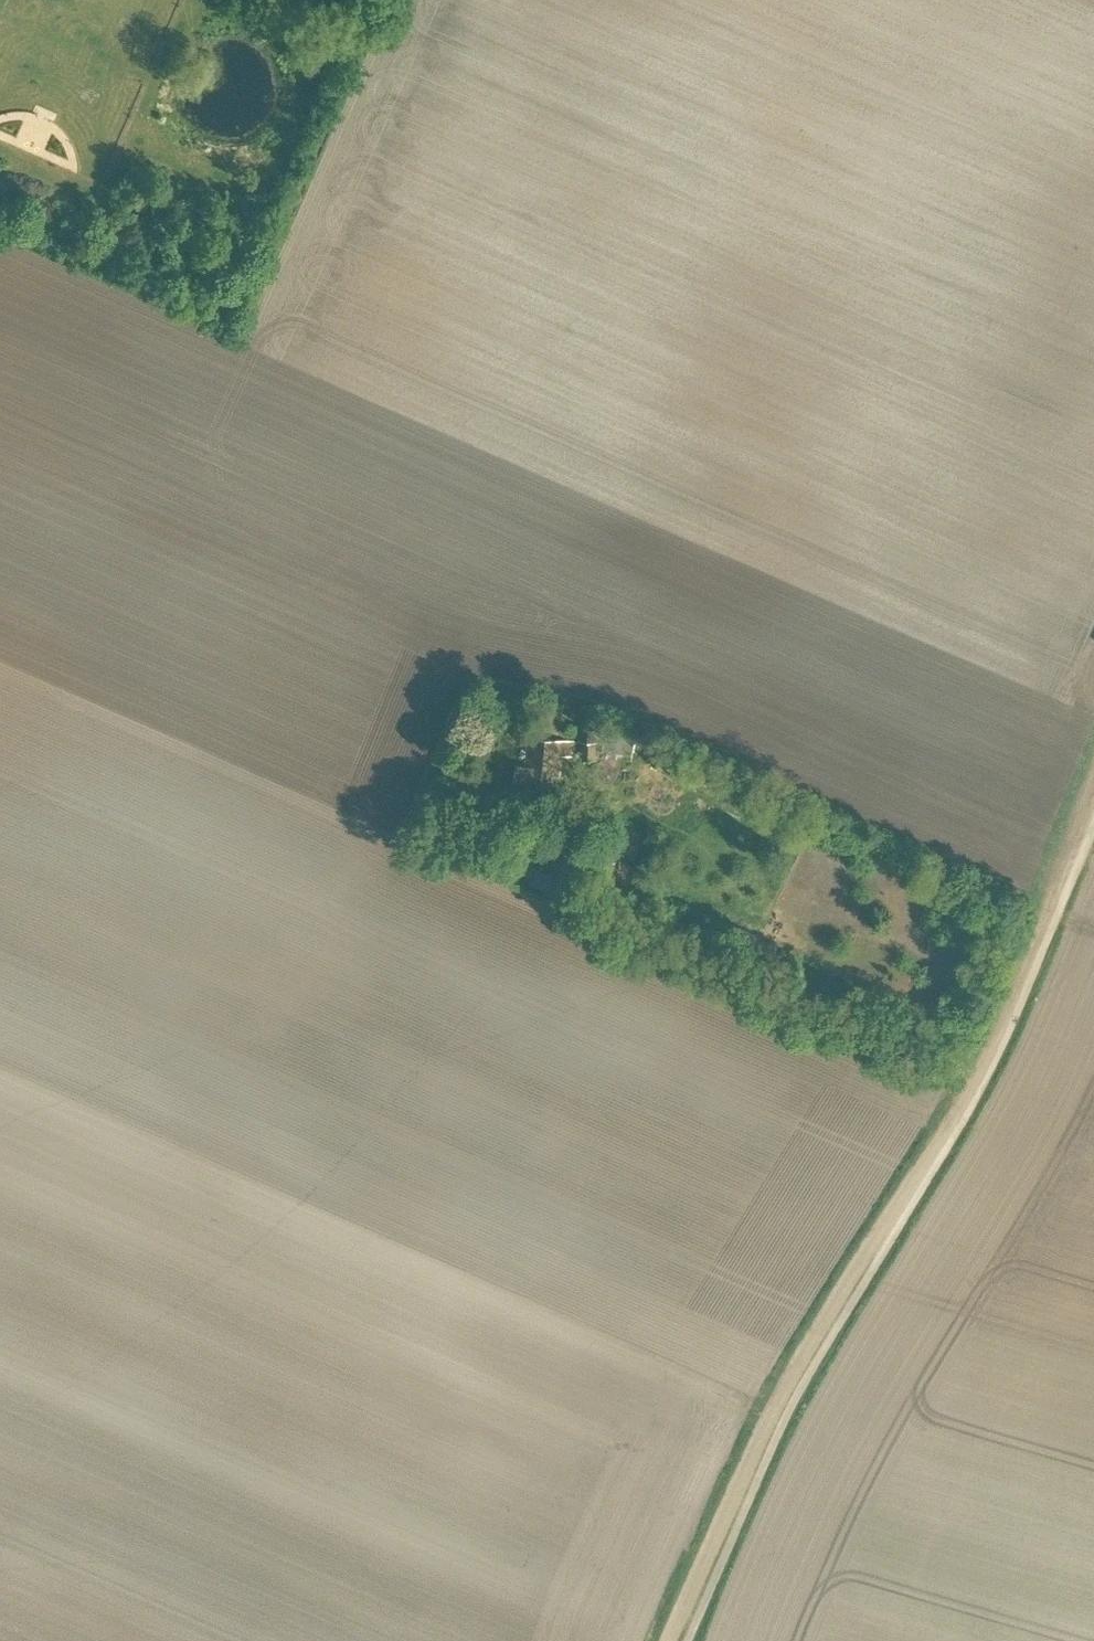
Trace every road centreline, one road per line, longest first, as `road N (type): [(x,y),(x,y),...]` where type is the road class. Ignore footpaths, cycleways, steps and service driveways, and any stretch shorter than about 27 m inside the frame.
road 1 (track): [(1093,789),(978,1072),(780,1387),(672,1640)]

